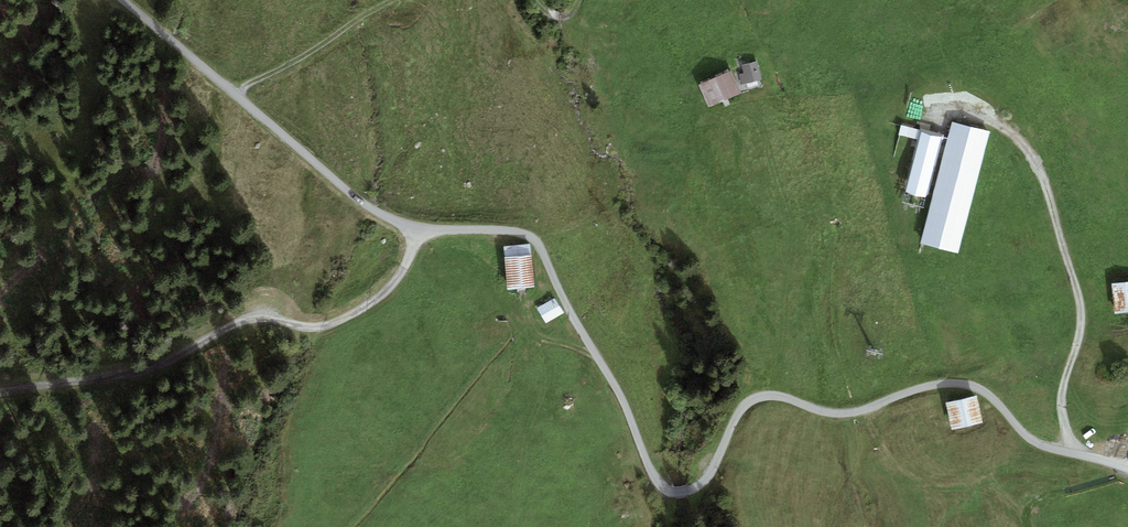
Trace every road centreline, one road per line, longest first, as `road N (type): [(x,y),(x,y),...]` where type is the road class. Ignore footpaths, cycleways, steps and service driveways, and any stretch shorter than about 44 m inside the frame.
road 1 (unclassified): [(122,0),(357,200),(412,228),(501,231),(535,241),(656,480),(674,491)]
road 2 (unclassified): [(686,490),(707,475),(754,399),(854,413),(937,384),(973,387),(1038,444),(1127,471)]
road 3 (track): [(0,391),(135,372),(265,314),(308,328),(336,323),(395,283),(408,261),(412,228)]
road 4 (track): [(1081,456),(1061,405),(1080,303),(1038,162),(999,125),(948,113)]

